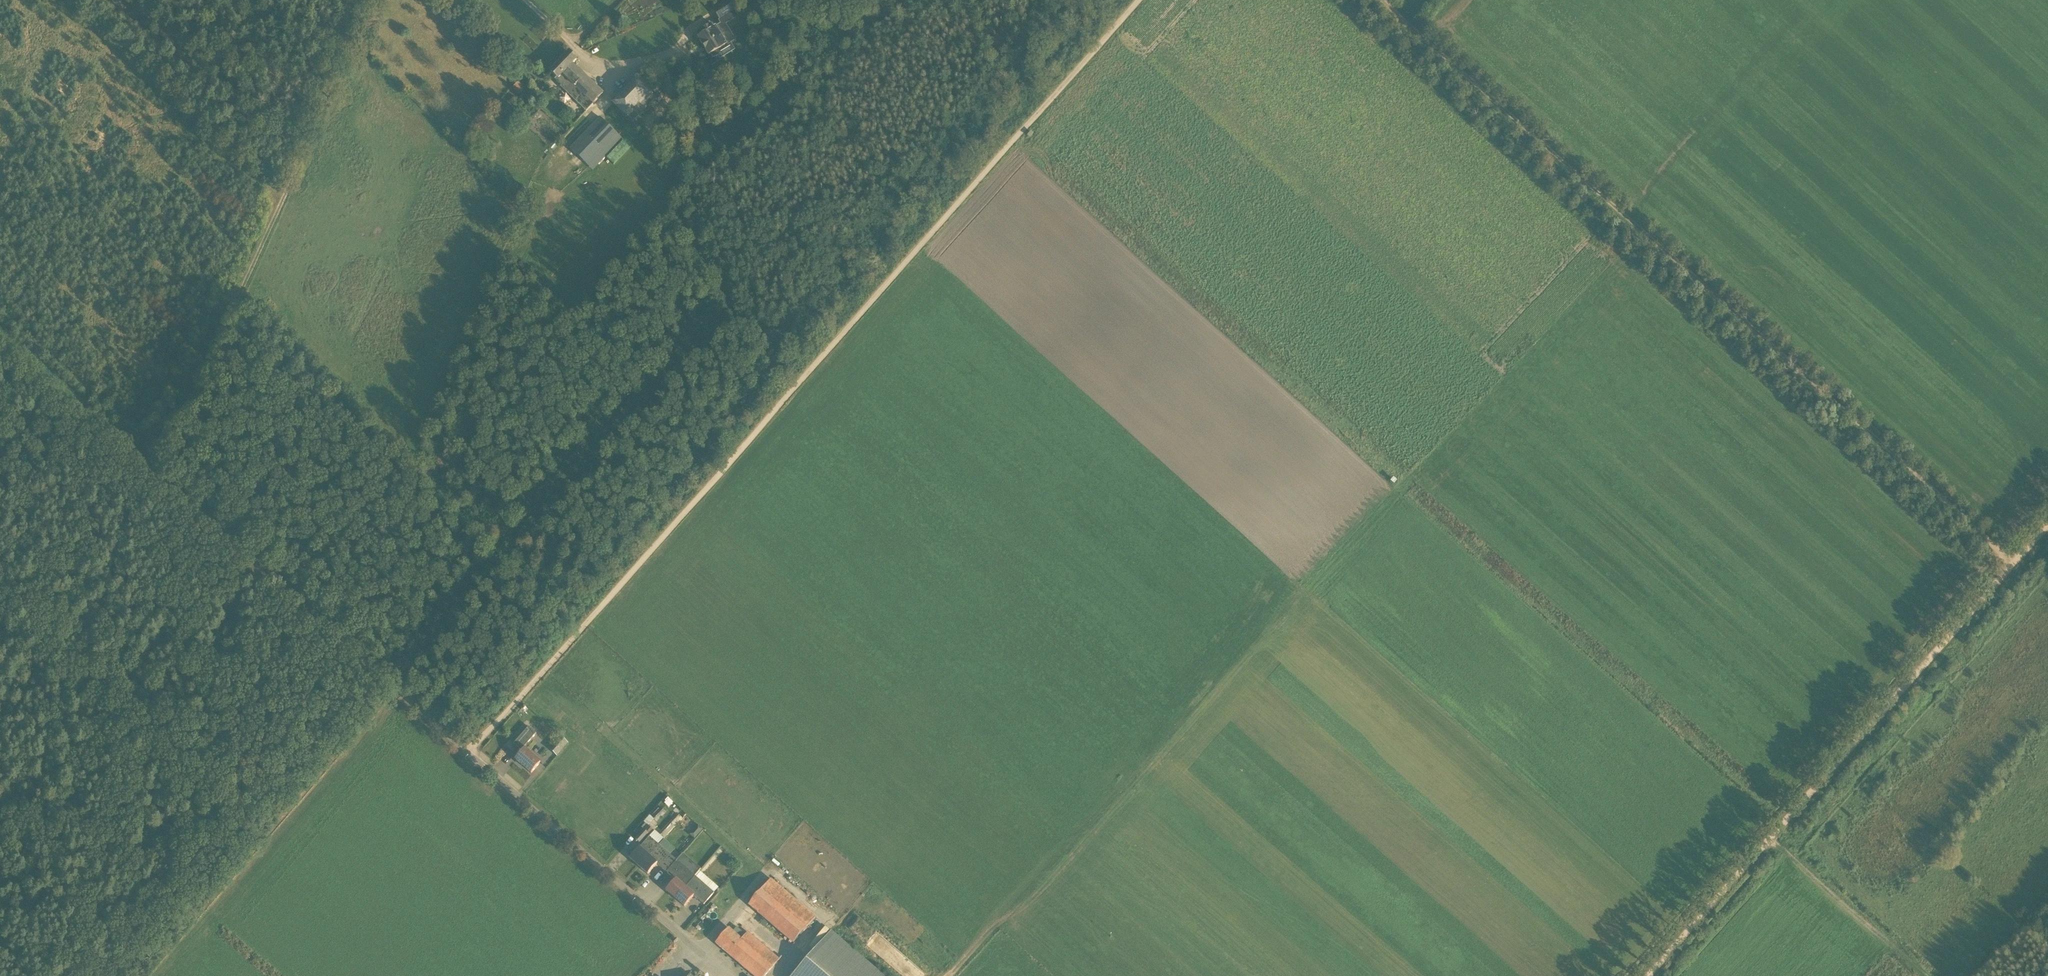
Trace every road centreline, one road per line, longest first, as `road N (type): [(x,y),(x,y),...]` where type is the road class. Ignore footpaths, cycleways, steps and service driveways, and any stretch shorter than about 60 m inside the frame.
road 1 (track): [(1143,0),(470,753)]
road 2 (unclassified): [(729,975),(0,346)]
road 3 (unclassified): [(2018,563),(1373,0)]
road 4 (track): [(1651,975),(2047,528)]
road 5 (track): [(151,477),(380,0)]
road 6 (track): [(1215,694),(957,975)]
road 7 (track): [(287,203),(60,0)]
road 8 (track): [(677,62),(602,68),(526,0)]

